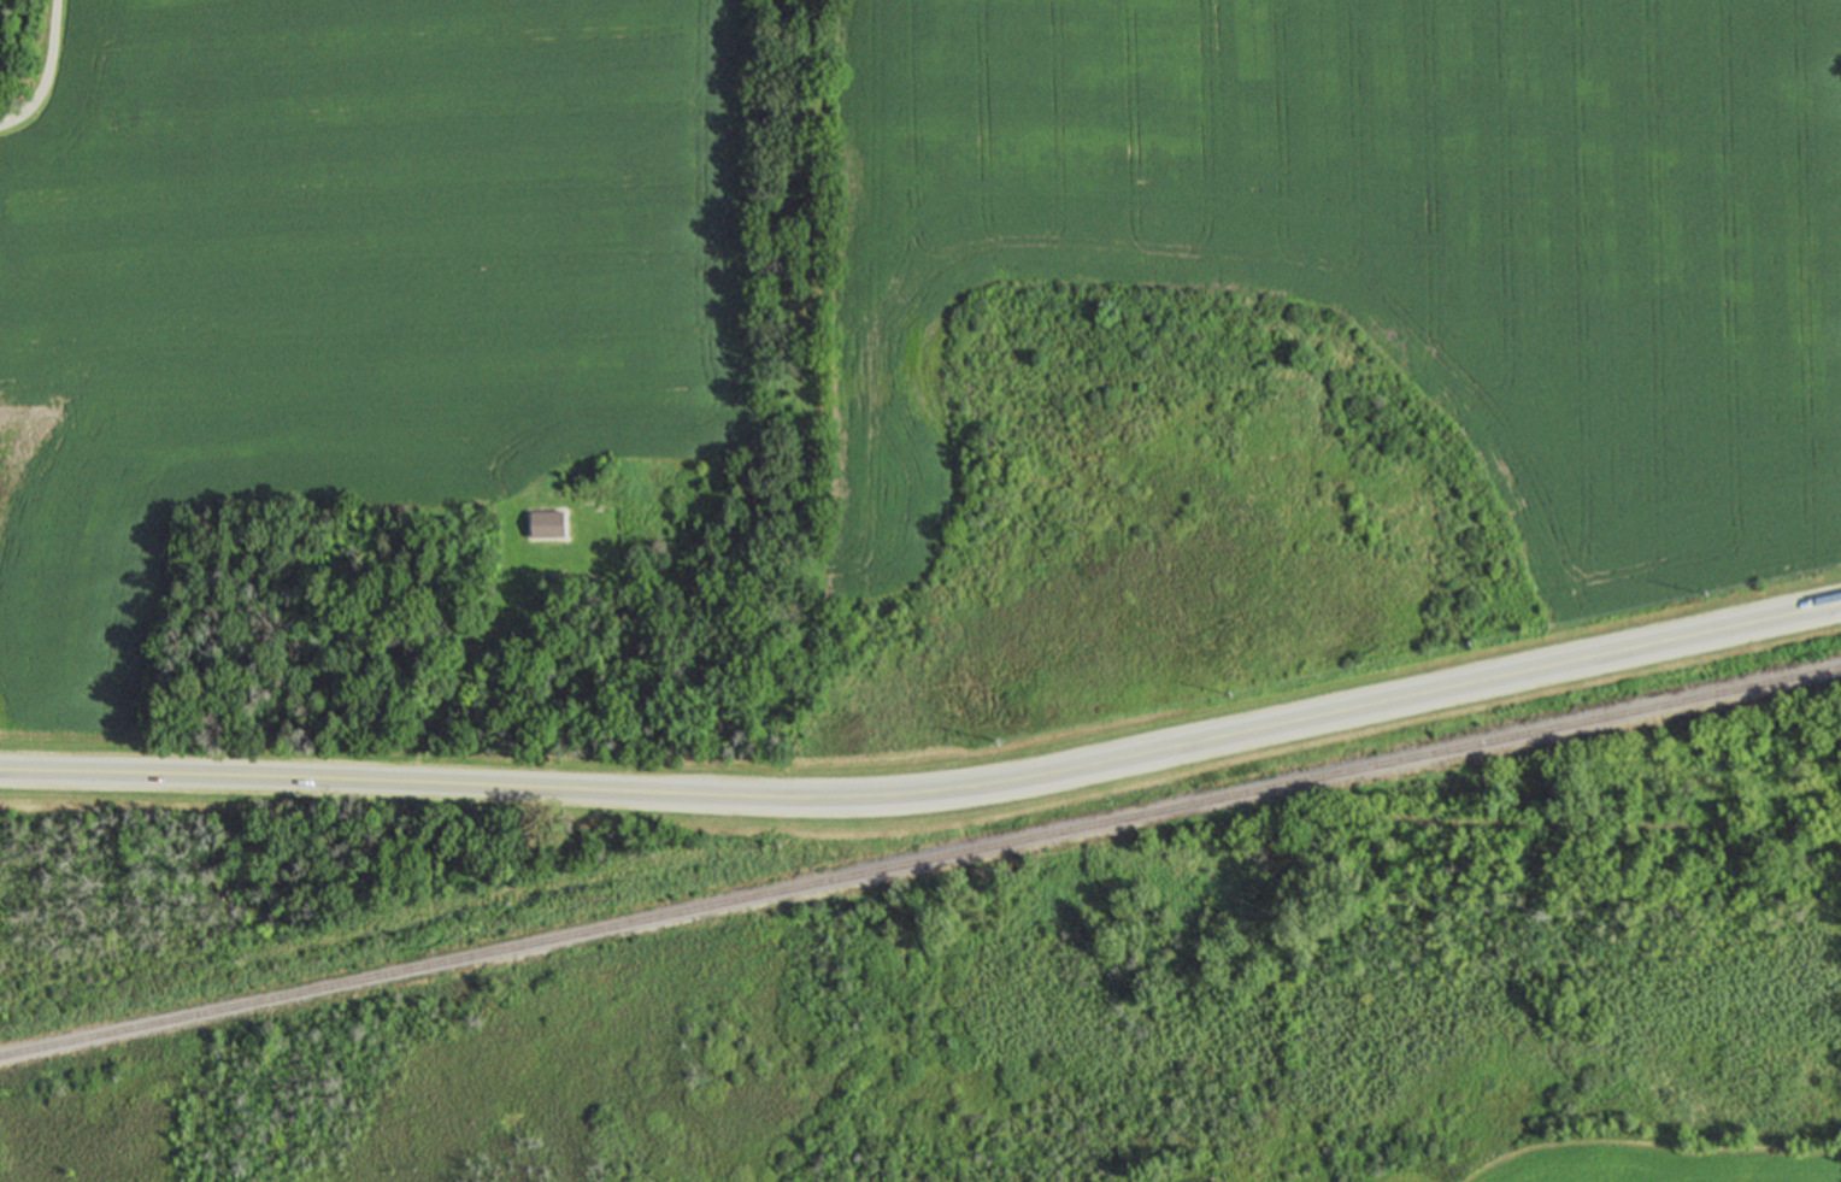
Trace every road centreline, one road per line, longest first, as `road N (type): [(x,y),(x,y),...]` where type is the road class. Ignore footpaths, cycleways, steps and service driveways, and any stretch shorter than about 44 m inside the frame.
road 1 (primary): [(1840,602),(1065,770),(904,794),(767,796),(0,769)]
road 2 (track): [(402,781),(507,599),(536,577),(604,569),(833,574)]
road 3 (track): [(1327,818),(1840,830)]

